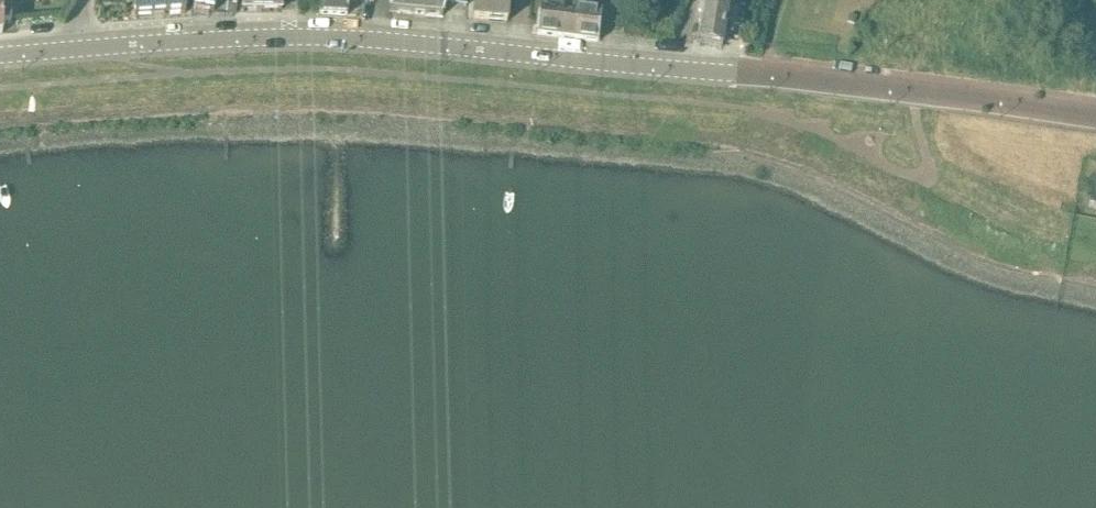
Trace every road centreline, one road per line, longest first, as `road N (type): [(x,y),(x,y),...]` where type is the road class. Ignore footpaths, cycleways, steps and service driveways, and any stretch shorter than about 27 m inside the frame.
road 1 (residential): [(294,35),(1095,113)]
road 2 (residential): [(61,44),(294,35)]

